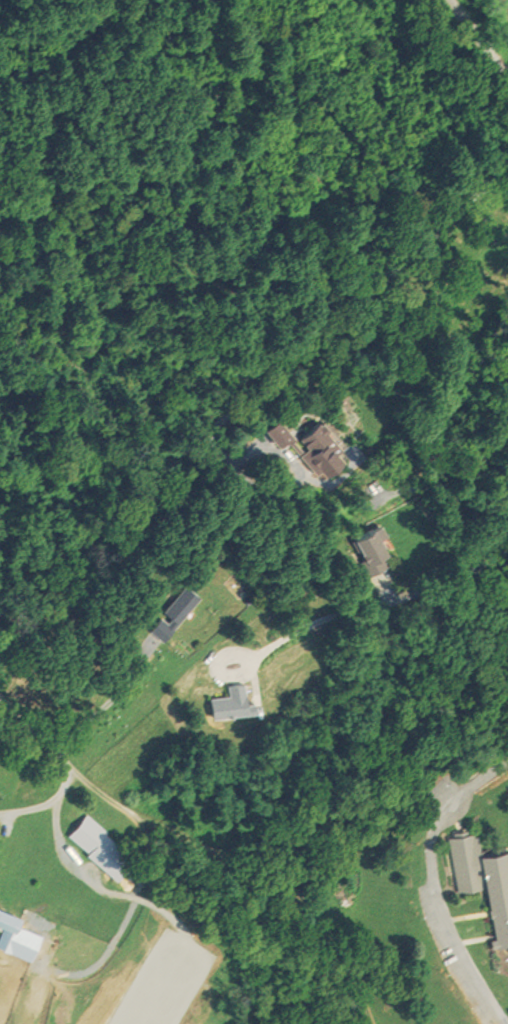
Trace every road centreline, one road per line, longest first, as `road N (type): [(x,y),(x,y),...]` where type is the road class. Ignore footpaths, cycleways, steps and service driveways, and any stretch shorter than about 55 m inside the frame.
road 1 (residential): [(0,612),(474,202)]

